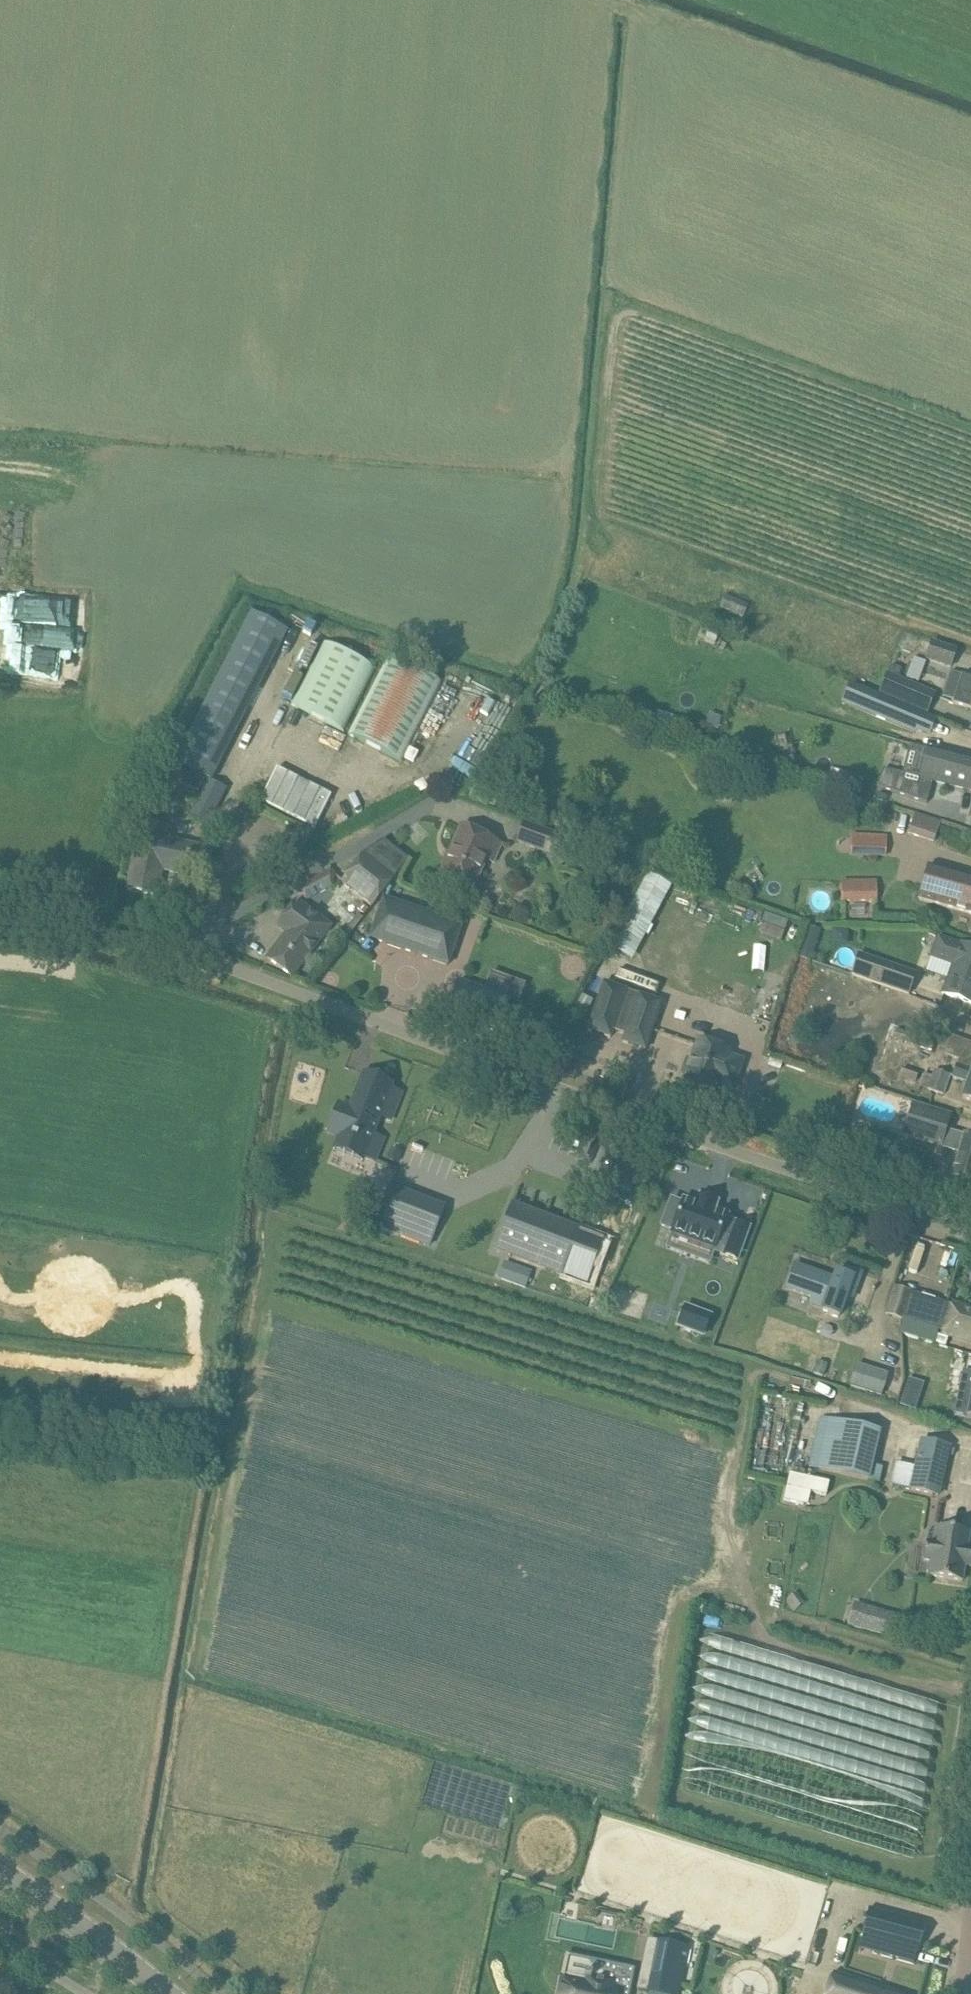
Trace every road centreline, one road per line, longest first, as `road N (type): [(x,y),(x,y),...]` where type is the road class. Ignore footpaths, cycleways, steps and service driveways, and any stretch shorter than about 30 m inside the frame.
road 1 (unclassified): [(970,1224),(291,983),(66,924),(0,918)]
road 2 (tertiary): [(160,1993),(94,1937),(0,1877)]

